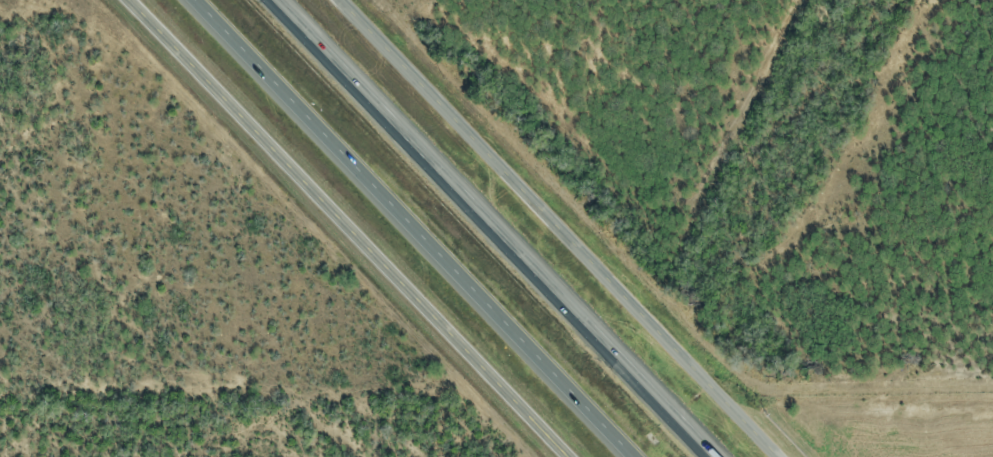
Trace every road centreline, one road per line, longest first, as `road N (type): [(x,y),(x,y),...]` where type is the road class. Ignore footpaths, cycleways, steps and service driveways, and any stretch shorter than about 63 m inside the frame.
road 1 (tertiary): [(565,456),(117,0)]
road 2 (tertiary): [(784,456),(342,0)]
road 3 (motorway): [(196,0),(638,456)]
road 4 (motorway): [(710,456),(269,0)]

